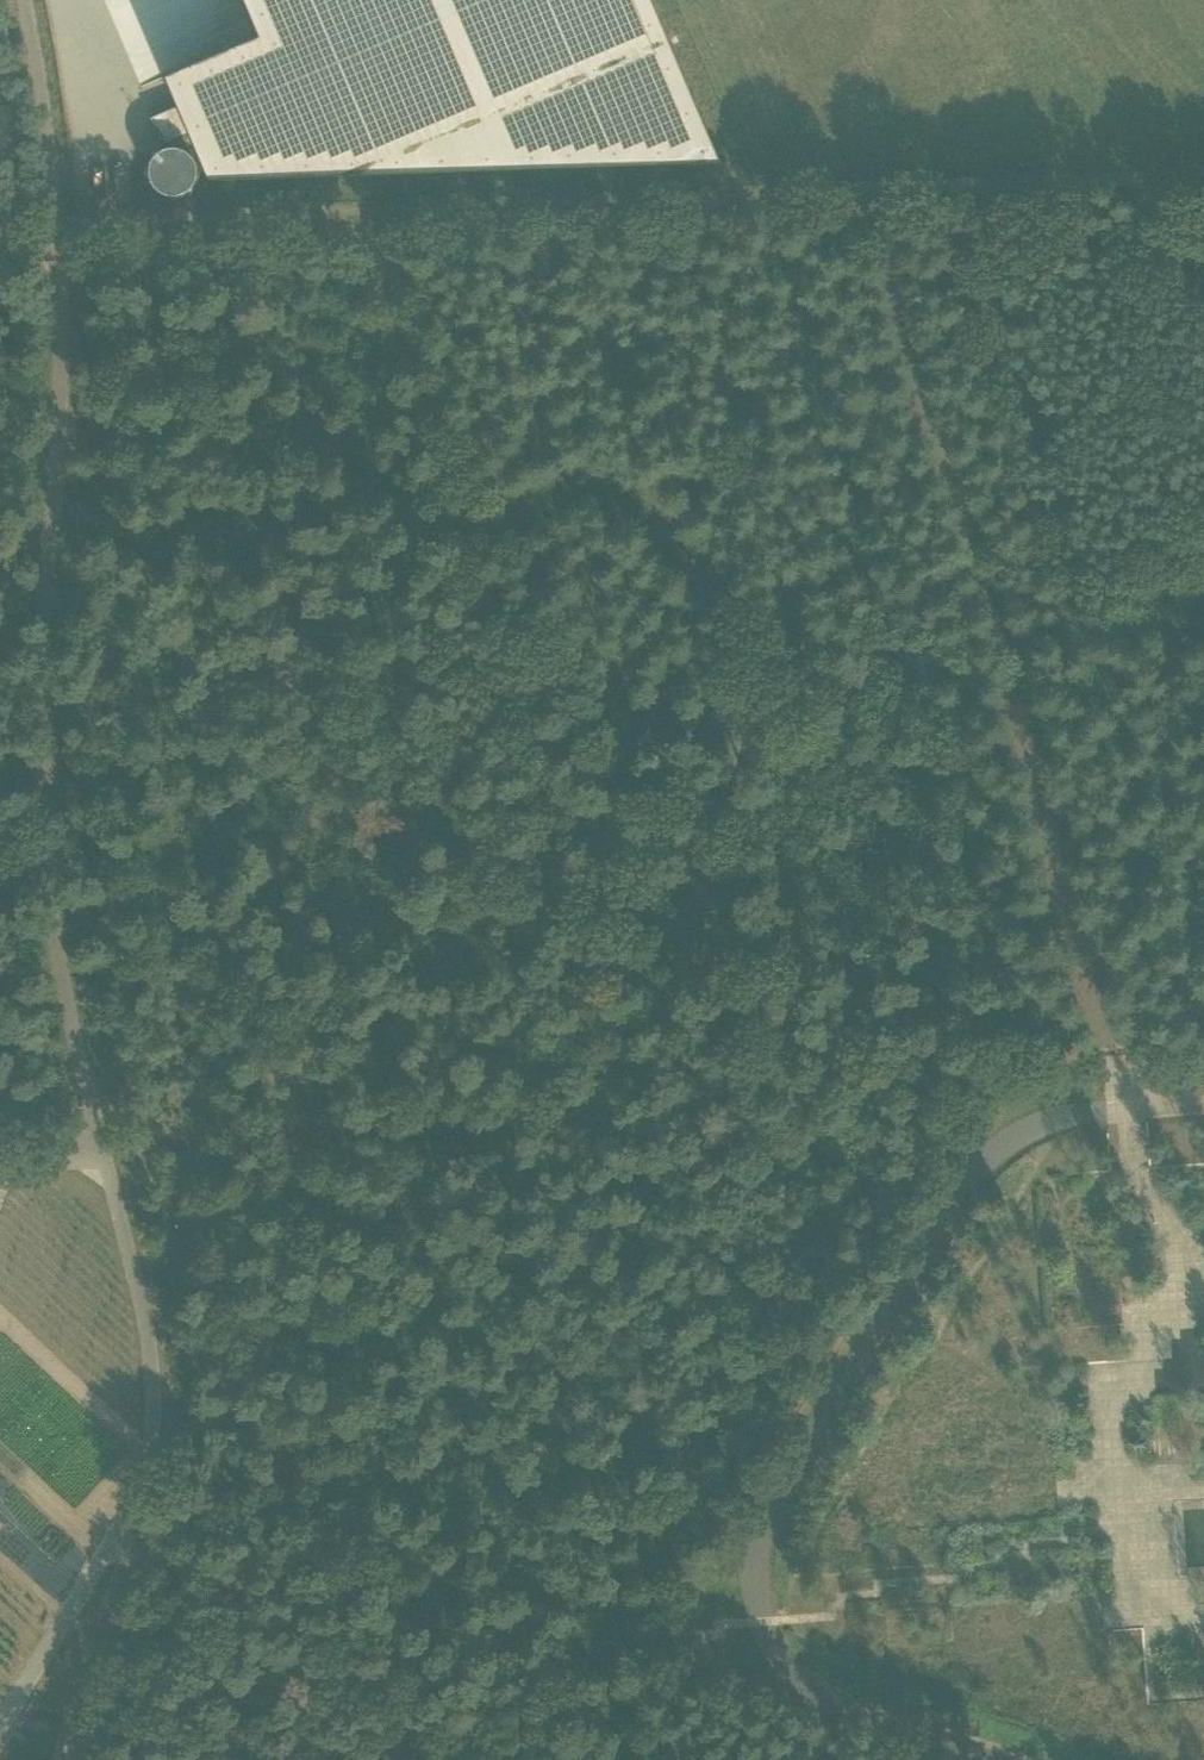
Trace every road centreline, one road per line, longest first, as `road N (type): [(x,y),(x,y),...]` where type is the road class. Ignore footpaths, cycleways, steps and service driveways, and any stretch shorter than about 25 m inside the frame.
road 1 (unclassified): [(16,0),(62,227),(46,811),(53,928),(78,1055)]
road 2 (unclassified): [(103,1155),(144,1314),(154,1431),(143,1500),(61,1759)]

